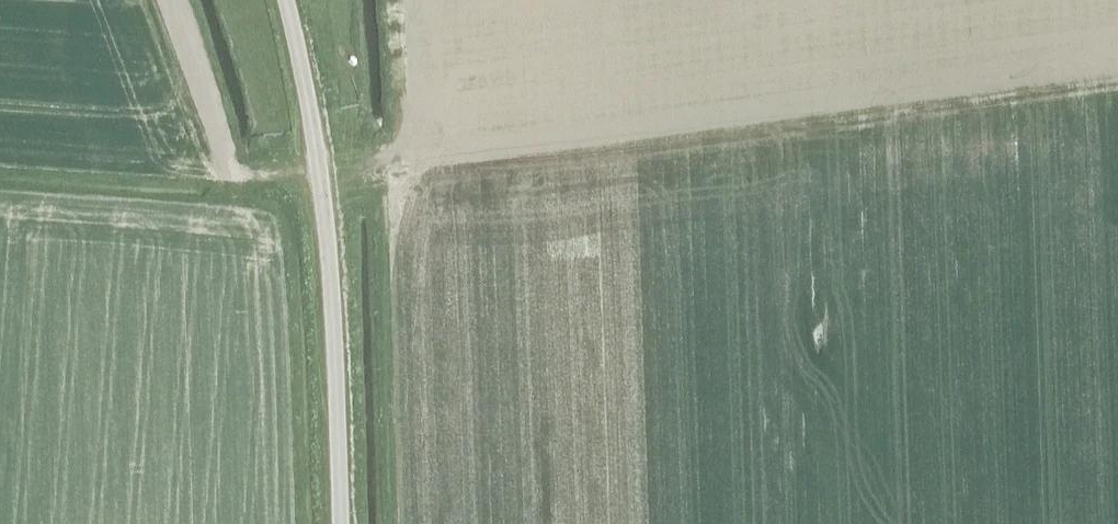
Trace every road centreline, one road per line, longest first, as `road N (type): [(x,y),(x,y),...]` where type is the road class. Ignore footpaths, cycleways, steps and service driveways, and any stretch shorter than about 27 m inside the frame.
road 1 (unclassified): [(340,523),(330,266),(285,0)]

